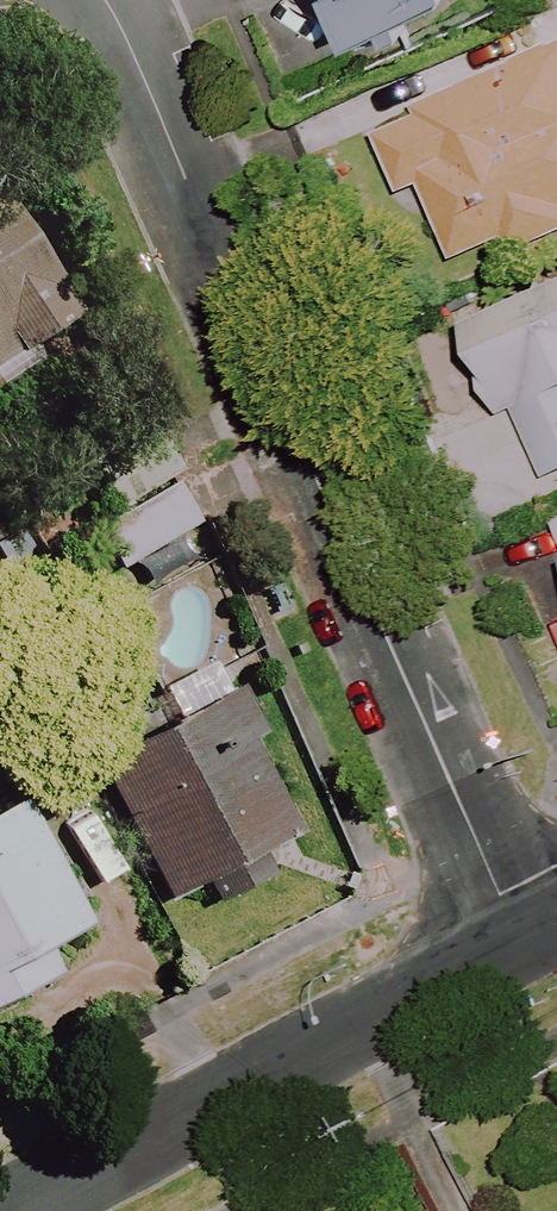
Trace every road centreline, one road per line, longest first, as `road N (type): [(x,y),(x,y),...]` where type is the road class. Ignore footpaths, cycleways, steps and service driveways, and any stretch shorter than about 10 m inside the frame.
road 1 (residential): [(106,0),(518,938)]
road 2 (tertiary): [(518,938),(5,1210)]

